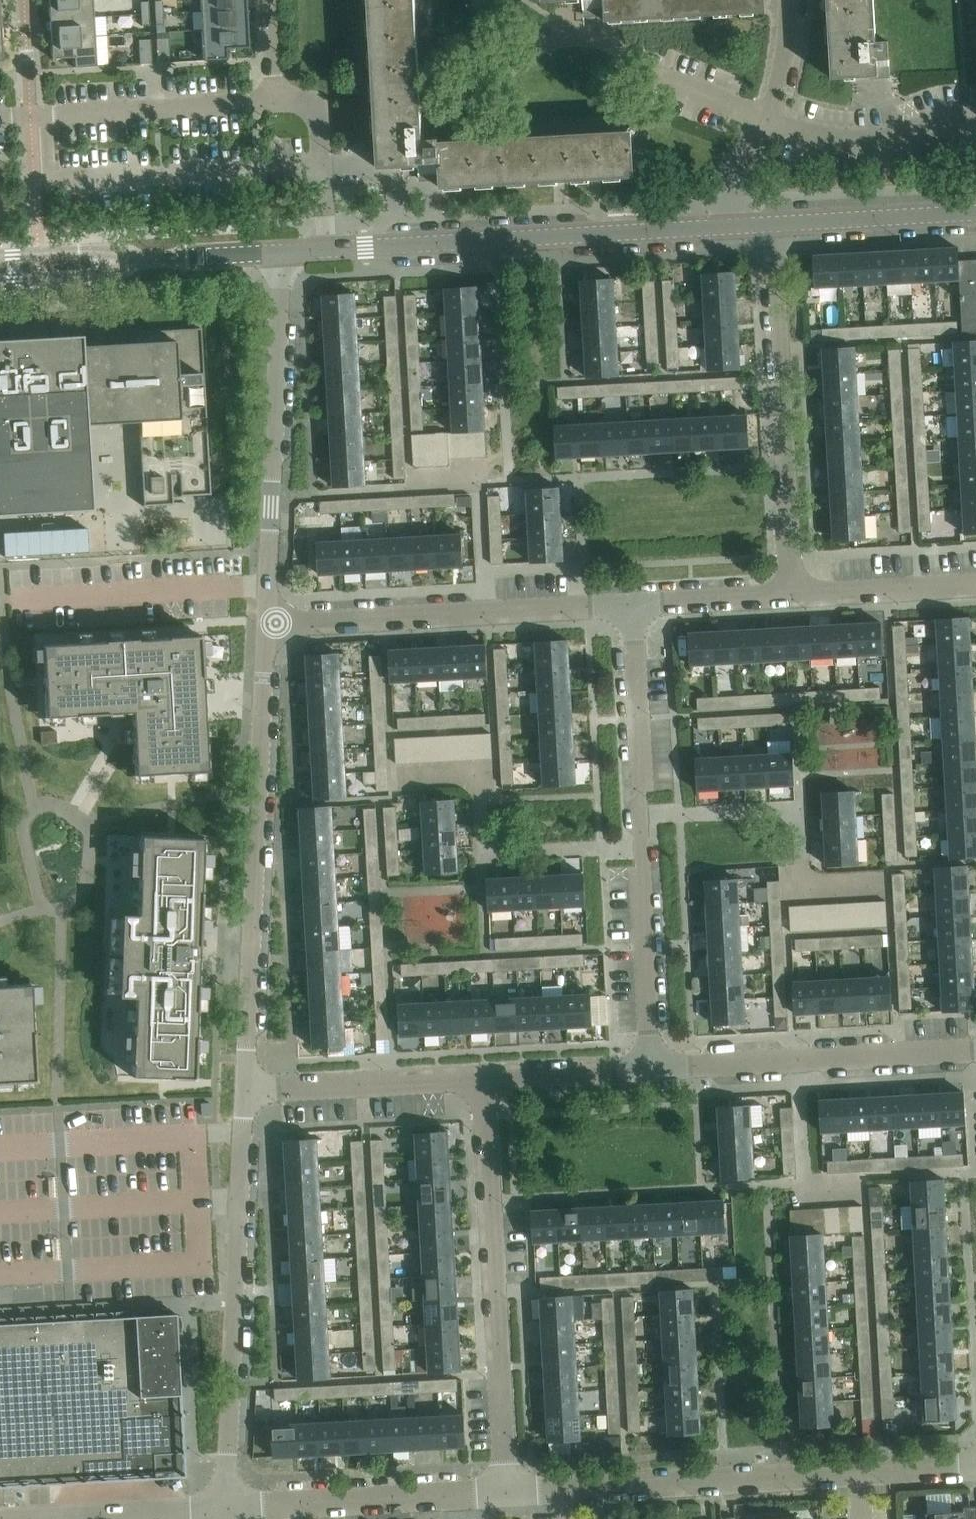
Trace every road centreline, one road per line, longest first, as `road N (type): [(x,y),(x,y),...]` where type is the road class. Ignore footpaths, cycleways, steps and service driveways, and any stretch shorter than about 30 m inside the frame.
road 1 (residential): [(245,1093),(268,622)]
road 2 (unclassified): [(509,1495),(485,1077)]
road 3 (residential): [(230,1511),(245,1093)]
road 4 (unclassified): [(326,249),(730,226)]
road 5 (unclassified): [(792,597),(773,224)]
road 6 (residential): [(268,622),(282,252)]
road 7 (residential): [(268,622),(629,604)]
road 8 (residential): [(641,815),(801,806),(807,887),(880,882)]
road 9 (residential): [(642,846),(486,855),(482,777),(407,780)]
road 10 (residential): [(570,1492),(859,1476)]
road 11 (unclassified): [(0,273),(282,252)]
road 12 (residential): [(258,1509),(509,1495)]
road 13 (residential): [(30,116),(273,102)]
road 14 (unclassified): [(245,1093),(485,1077)]
road 15 (residential): [(730,226),(728,201),(768,120),(782,70),(788,0)]
road 16 (unclassified): [(654,1067),(642,846)]
road 17 (unclassified): [(641,815),(629,604)]
road 18 (unclassified): [(773,224),(975,212)]
road 19 (residential): [(792,597),(975,588)]
road 20 (residential): [(273,102),(313,109),(321,124),(326,249)]
road 21 (residential): [(799,1058),(804,1191),(852,1188)]
road 22 (unclassified): [(799,1058),(975,1048)]
road 23 (unclassified): [(485,1077),(654,1067)]
road 24 (residential): [(629,604),(792,597)]
road 25 (unclassified): [(654,1067),(799,1058)]
road 26 (unclassified): [(107,1518),(230,1511)]

